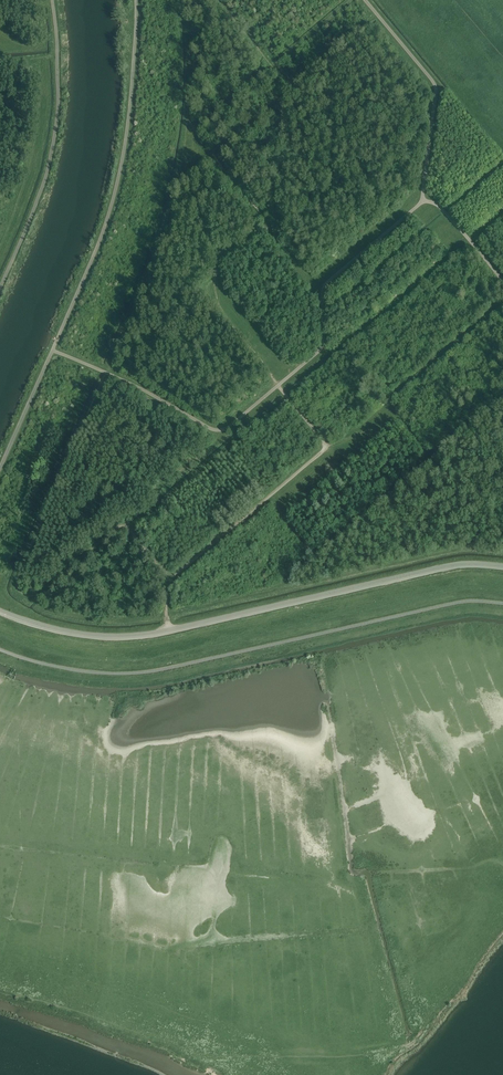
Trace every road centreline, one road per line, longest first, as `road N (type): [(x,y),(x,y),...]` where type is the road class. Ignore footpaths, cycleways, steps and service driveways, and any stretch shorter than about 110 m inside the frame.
road 1 (tertiary): [(0,612),(81,634),(149,634),(458,565),(502,567)]

